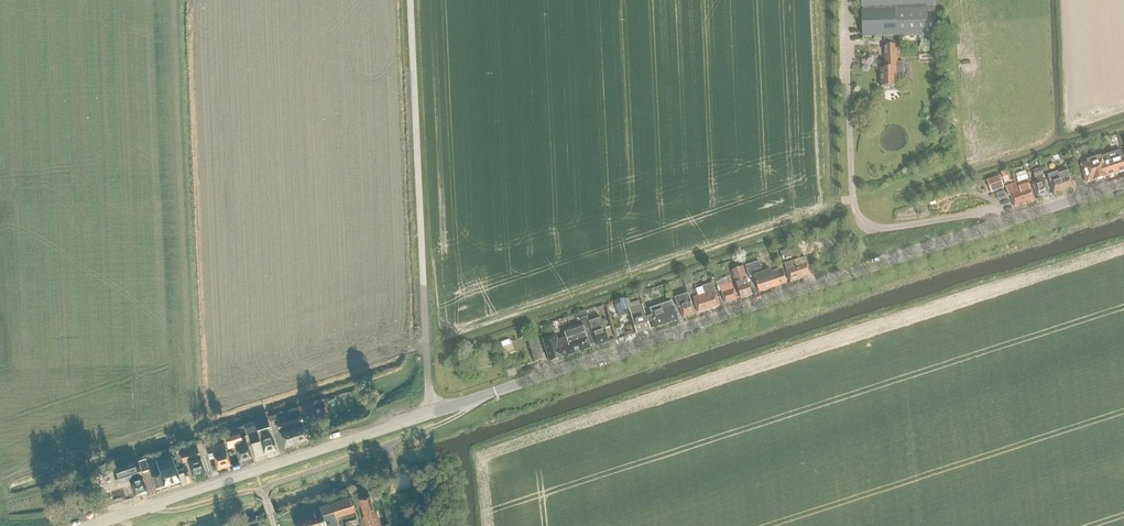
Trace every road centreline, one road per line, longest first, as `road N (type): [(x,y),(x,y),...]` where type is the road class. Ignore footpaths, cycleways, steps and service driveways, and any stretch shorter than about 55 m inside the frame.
road 1 (tertiary): [(95,525),(1123,183)]
road 2 (track): [(469,400),(466,412),(432,428),(265,488),(181,510),(155,506)]

